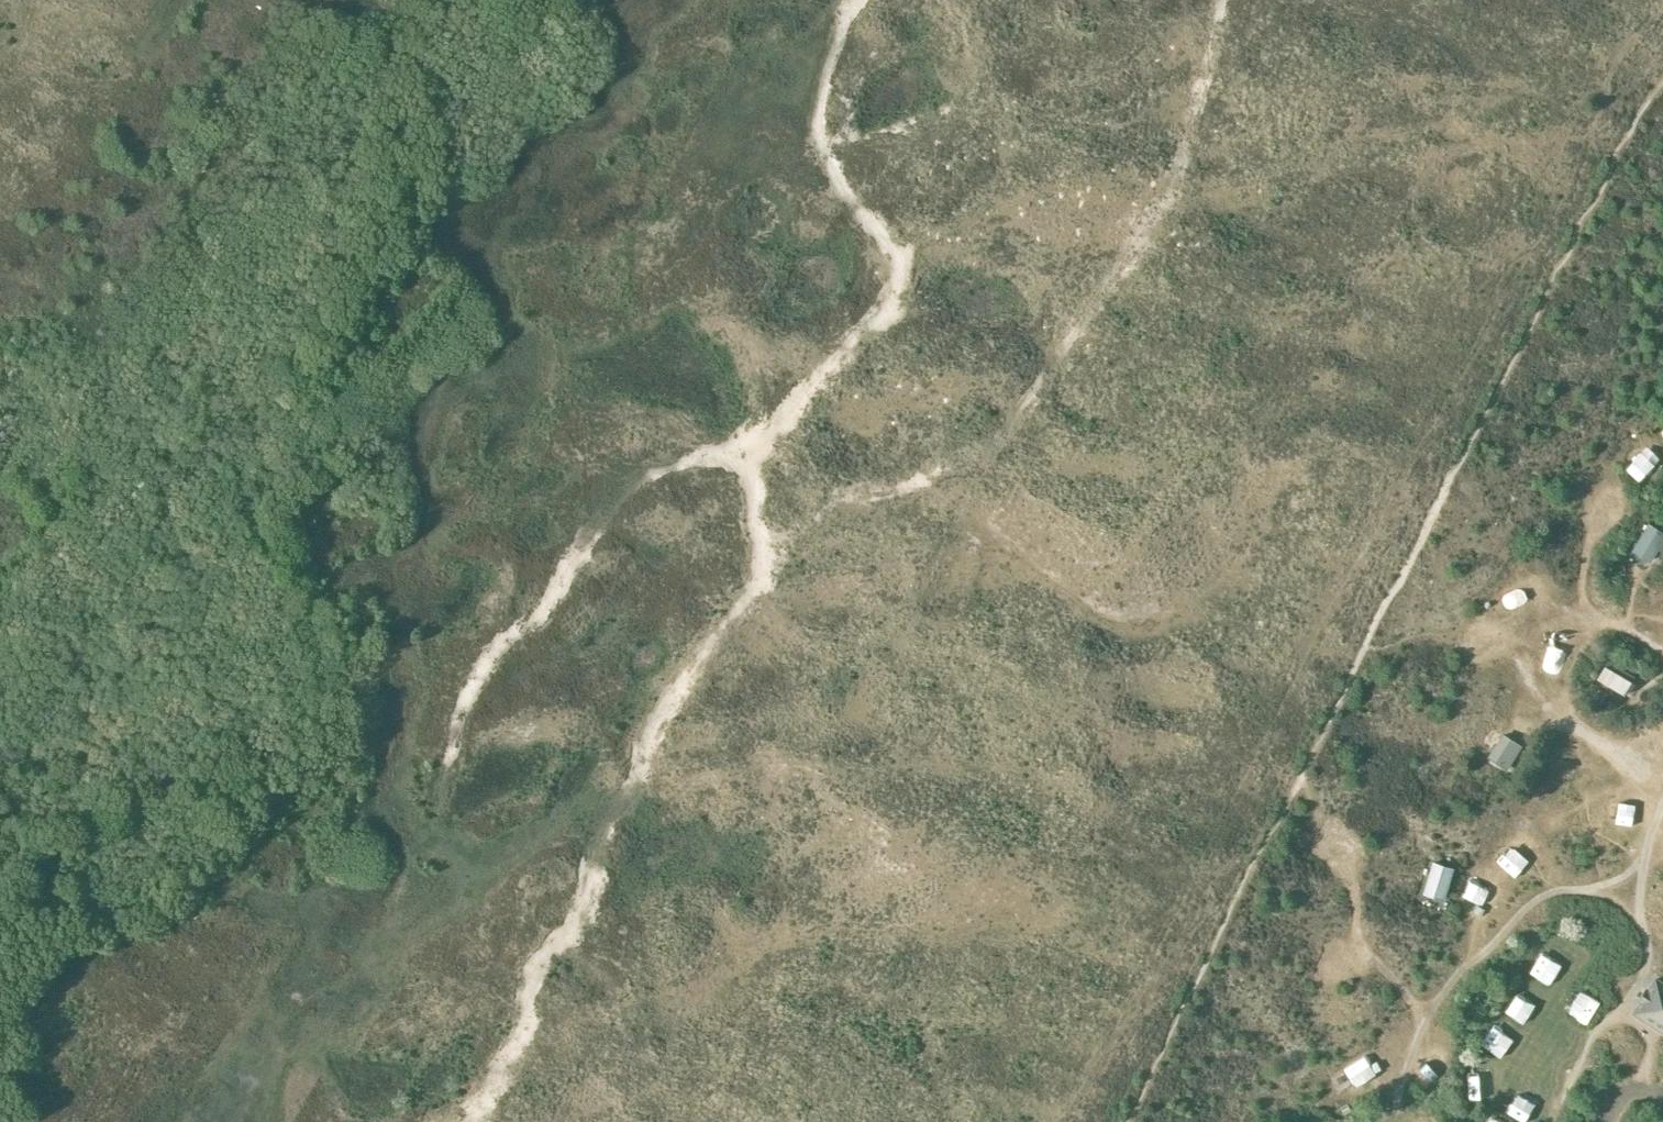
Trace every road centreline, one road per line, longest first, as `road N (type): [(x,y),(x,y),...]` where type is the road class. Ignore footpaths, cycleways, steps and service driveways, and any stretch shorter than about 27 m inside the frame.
road 1 (track): [(1662,803),(1640,879),(1648,960),(1629,1000),(1597,1026),(1562,1094)]

